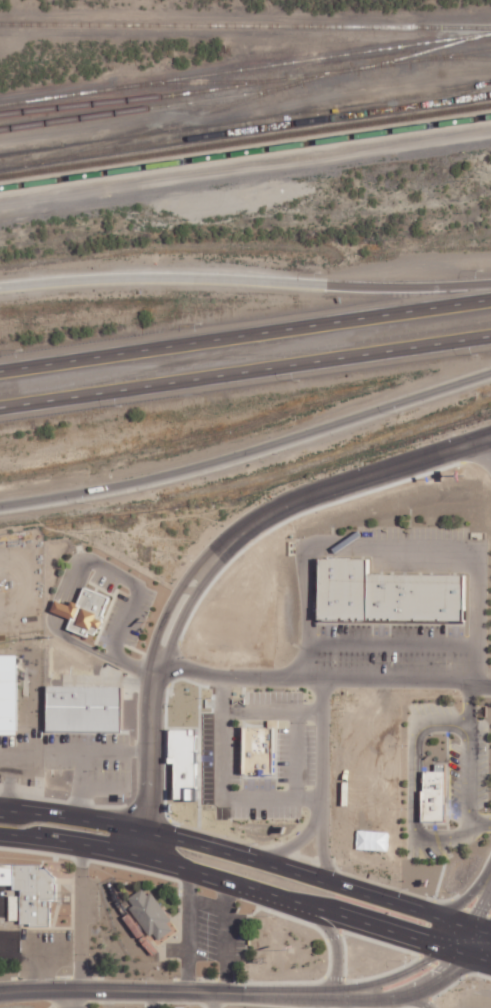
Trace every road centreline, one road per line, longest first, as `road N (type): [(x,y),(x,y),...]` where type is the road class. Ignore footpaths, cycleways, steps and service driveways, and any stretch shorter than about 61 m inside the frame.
road 1 (tertiary): [(490,437),(298,500),(219,547),(180,600),(155,663),(143,832),(133,854)]
road 2 (motorway): [(0,508),(234,458),(490,372)]
road 3 (motorway): [(490,299),(0,371)]
road 4 (motorway): [(0,408),(490,337)]
road 5 (motorway): [(490,284),(84,277),(0,287)]
road 6 (primary): [(0,834),(133,854),(448,949)]
road 7 (primary): [(432,916),(167,837),(0,811)]
road 8 (residential): [(0,993),(334,994)]
road 9 (residential): [(334,994),(410,993),(470,957)]
road 10 (residential): [(448,949),(377,984),(334,994)]

